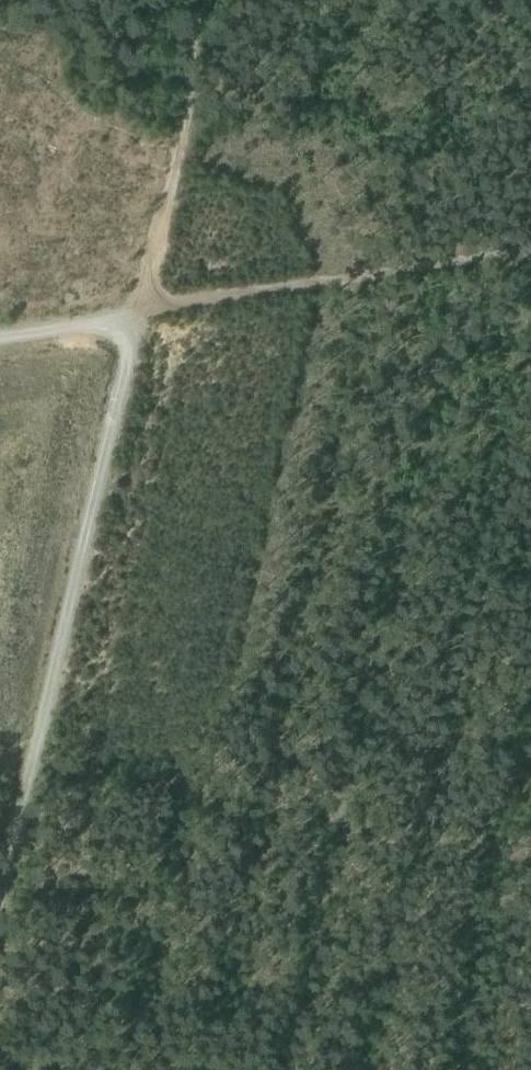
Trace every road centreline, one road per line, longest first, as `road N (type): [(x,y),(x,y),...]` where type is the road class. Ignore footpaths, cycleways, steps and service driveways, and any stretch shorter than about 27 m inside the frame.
road 1 (track): [(0,917),(135,350)]
road 2 (track): [(530,260),(146,306)]
road 3 (track): [(146,306),(229,0)]
road 4 (track): [(135,350),(122,332),(0,340)]

